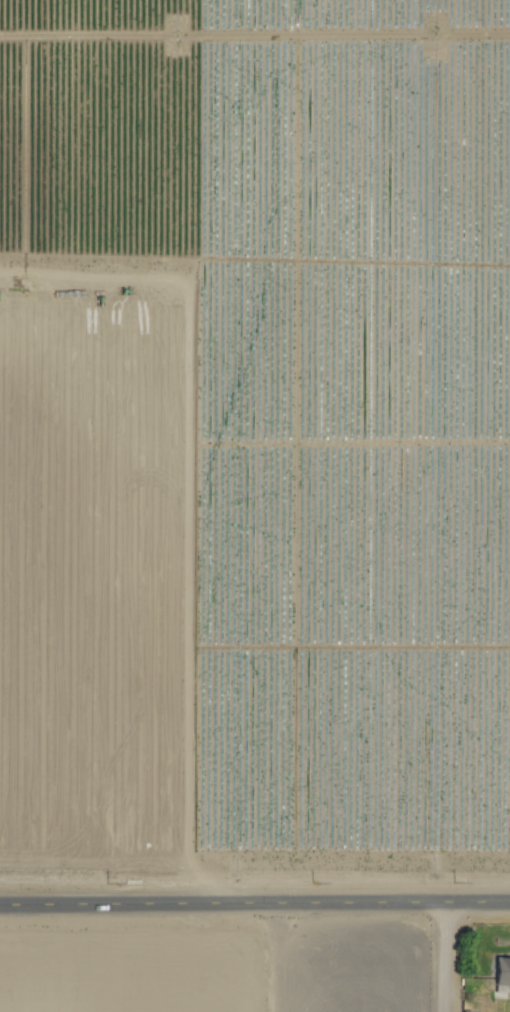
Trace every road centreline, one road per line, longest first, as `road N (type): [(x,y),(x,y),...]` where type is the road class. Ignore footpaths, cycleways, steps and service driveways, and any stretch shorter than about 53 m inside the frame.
road 1 (tertiary): [(0,909),(509,906)]

